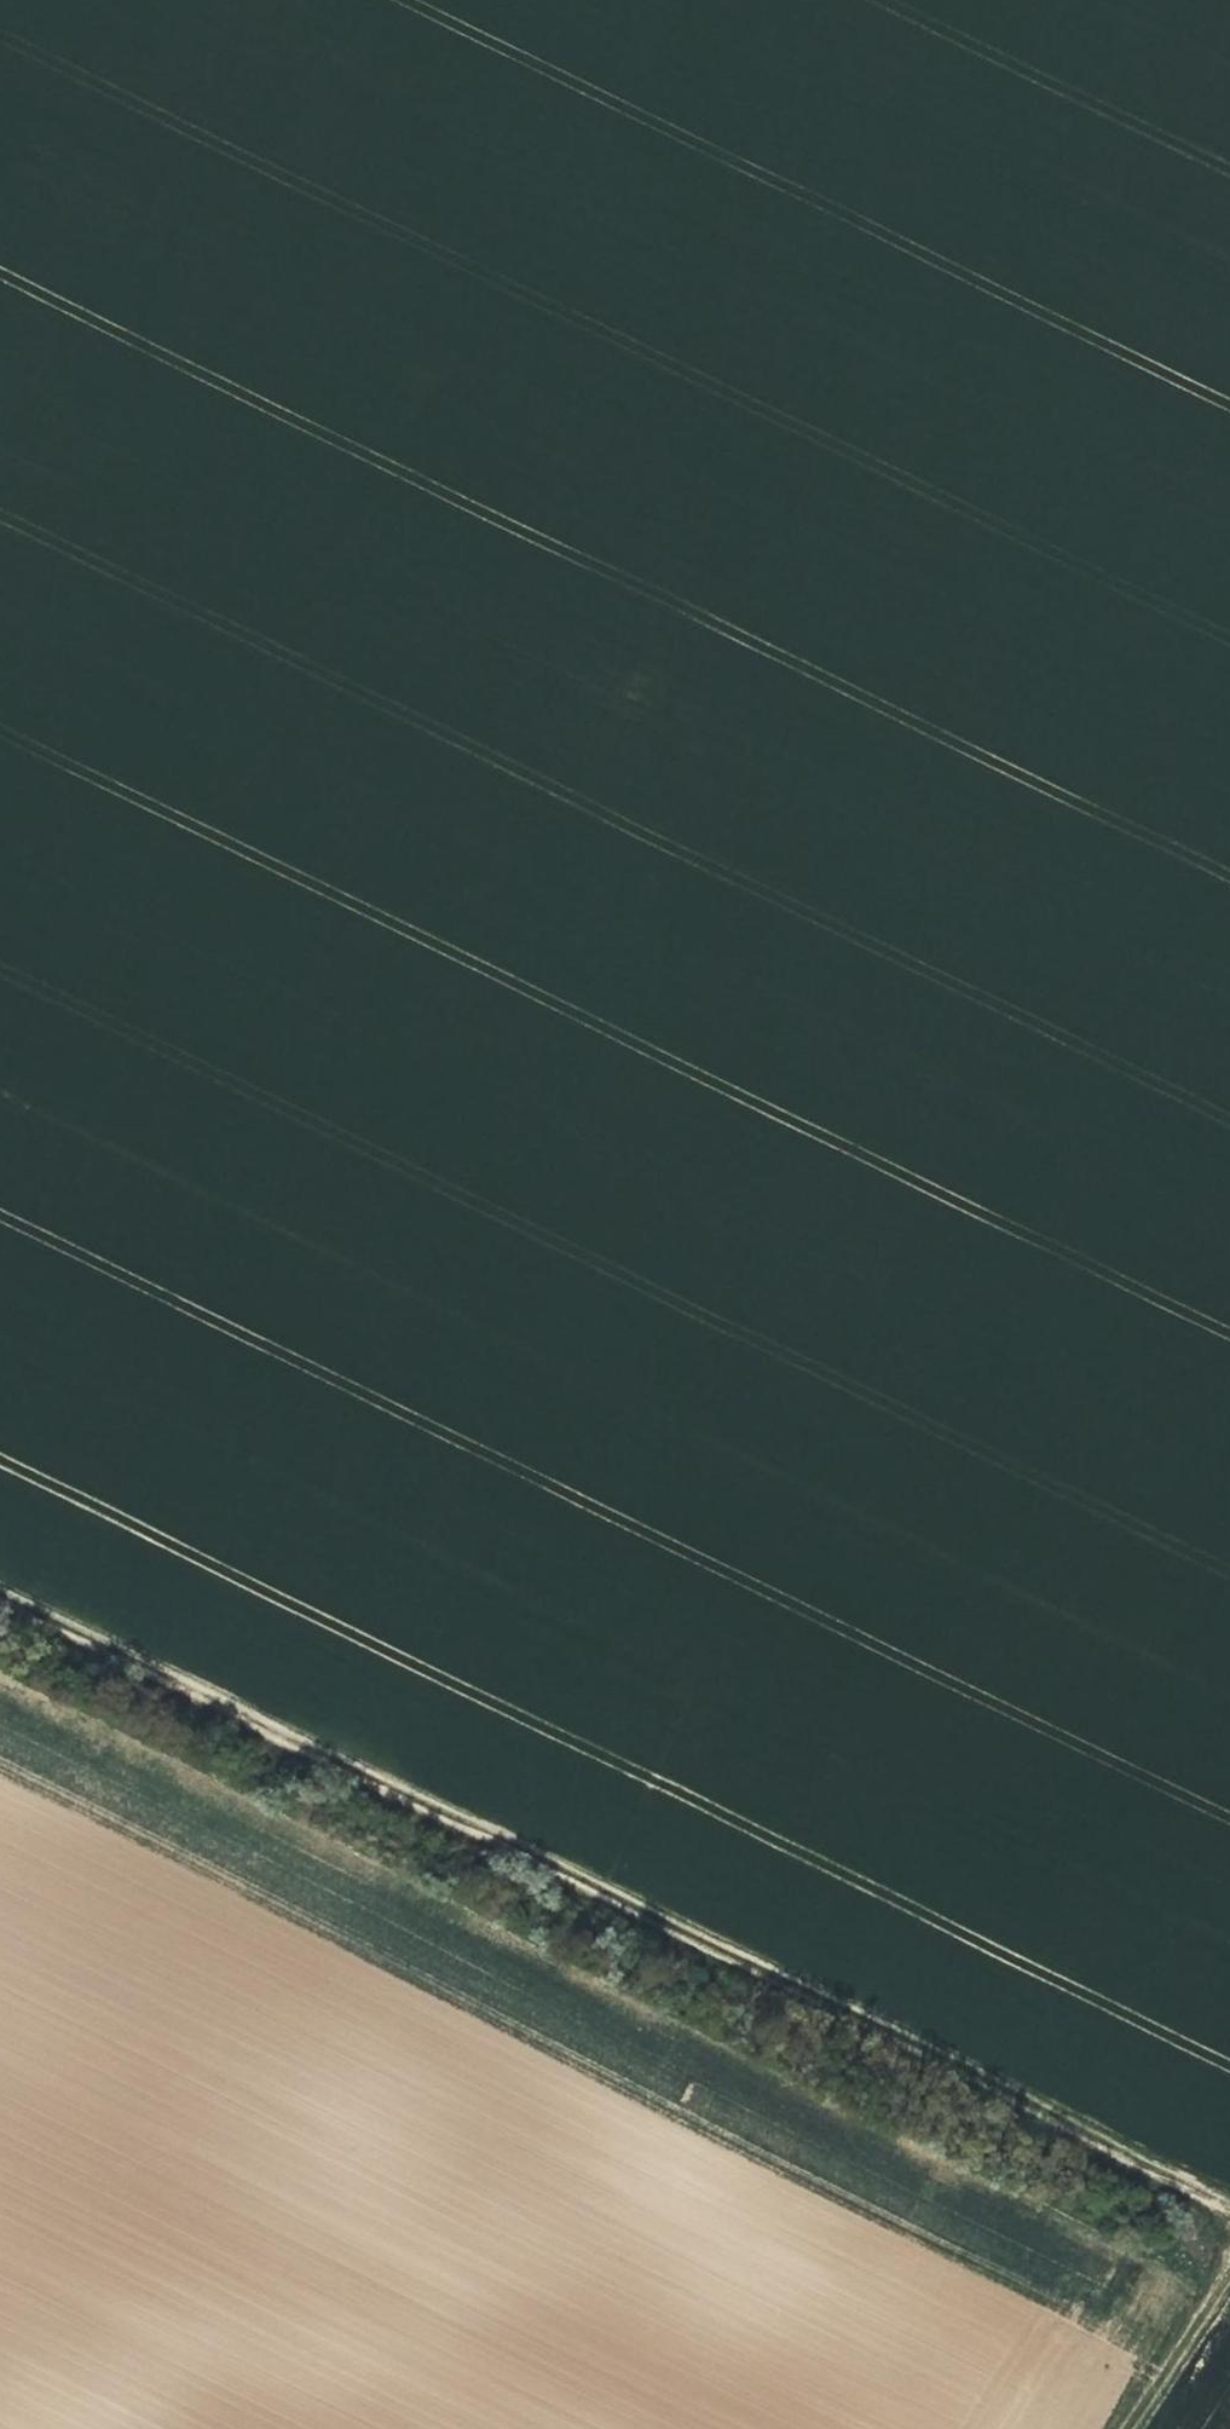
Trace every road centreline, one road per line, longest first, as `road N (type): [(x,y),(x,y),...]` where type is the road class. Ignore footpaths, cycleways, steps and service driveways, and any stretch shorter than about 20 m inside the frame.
road 1 (track): [(0,1603),(1229,2220)]
road 2 (track): [(1229,2273),(1135,2428)]

